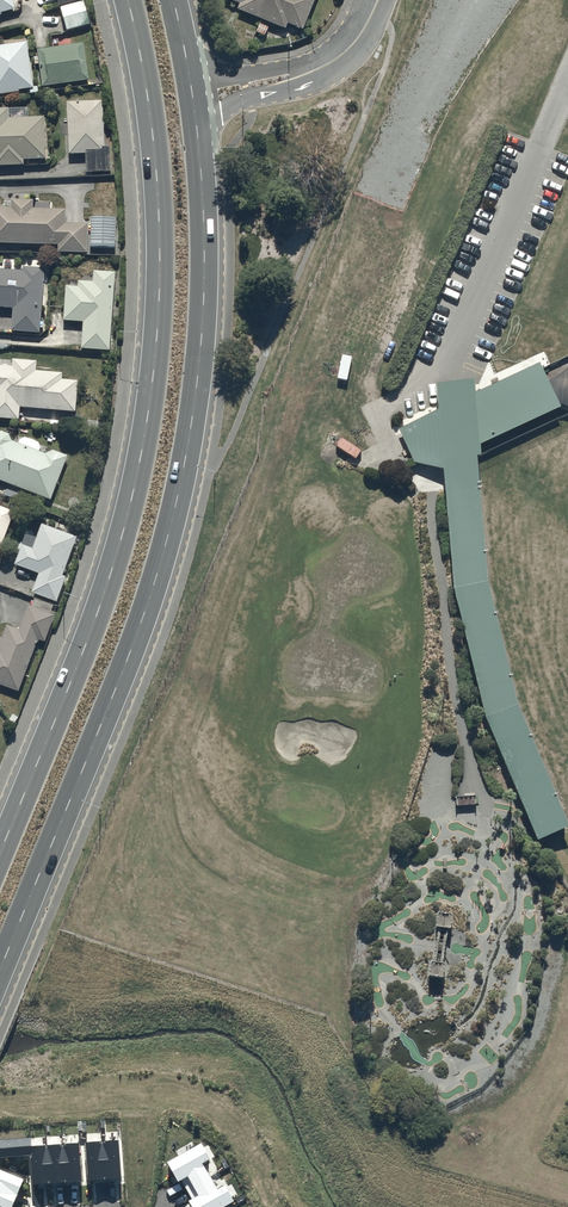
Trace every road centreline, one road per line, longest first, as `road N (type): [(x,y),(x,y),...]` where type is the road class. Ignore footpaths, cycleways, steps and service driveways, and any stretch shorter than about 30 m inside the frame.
road 1 (trunk): [(193,96),(204,295),(174,515),(143,617),(0,972)]
road 2 (trunk): [(0,853),(98,610),(135,479),(154,372),(157,180),(127,0)]
road 3 (residential): [(193,96),(316,70),(353,41),(375,0)]

